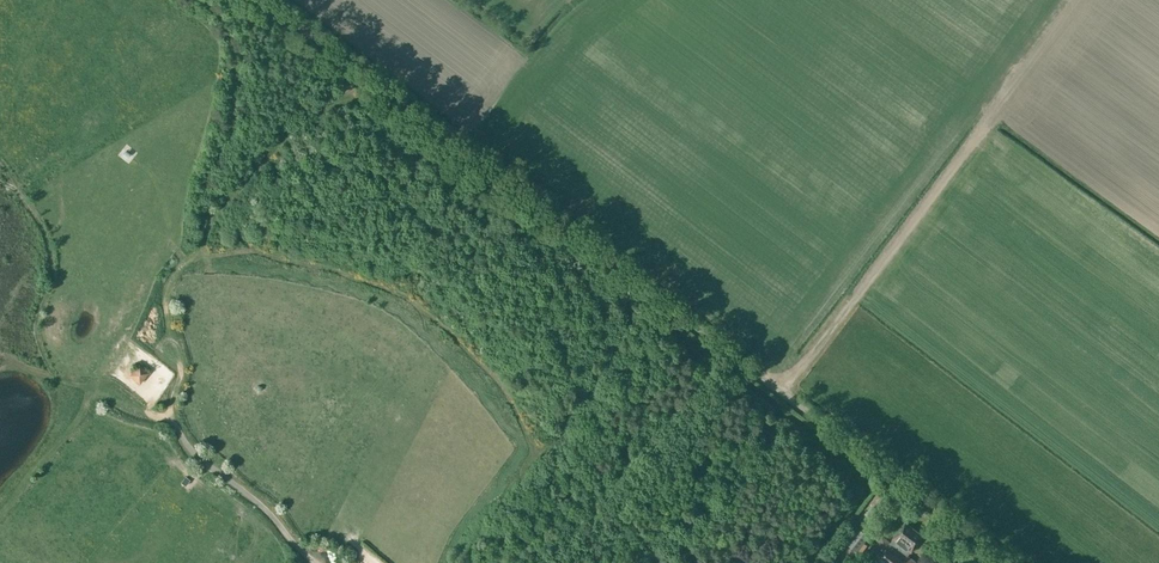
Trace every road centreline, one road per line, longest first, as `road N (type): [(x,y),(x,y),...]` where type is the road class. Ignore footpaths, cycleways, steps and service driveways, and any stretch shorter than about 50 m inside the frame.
road 1 (unclassified): [(1005,562),(267,0)]
road 2 (track): [(204,0),(230,36),(236,95),(228,136),(203,186),(210,218),(203,242),(170,286),(183,358),(169,416),(53,374),(35,333),(50,282),(47,238),(0,161)]
road 3 (track): [(1028,65),(779,391)]
road 4 (track): [(567,562),(736,358)]
road 5 (track): [(169,416),(197,458),(264,507),(317,562)]

